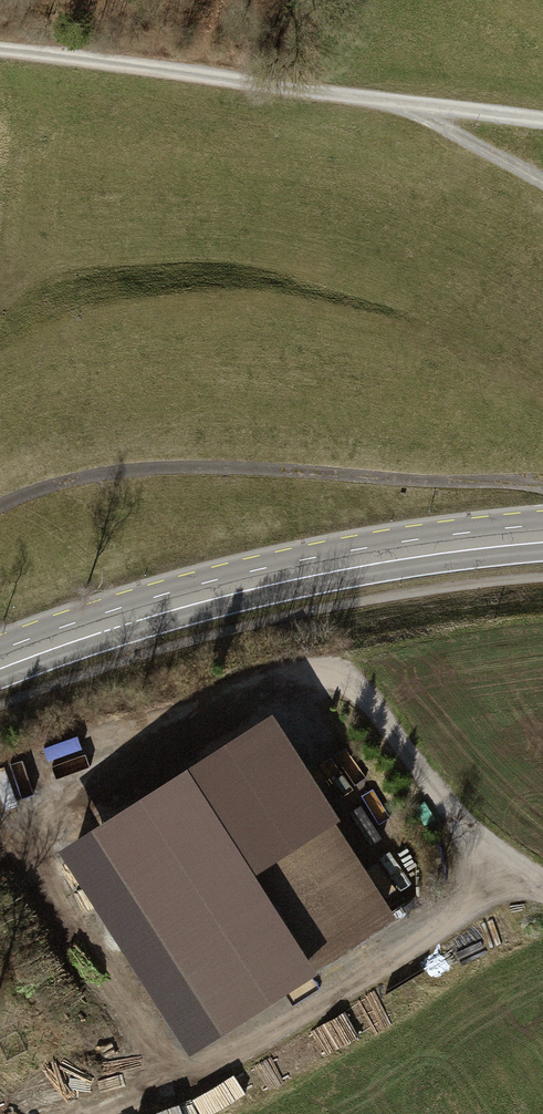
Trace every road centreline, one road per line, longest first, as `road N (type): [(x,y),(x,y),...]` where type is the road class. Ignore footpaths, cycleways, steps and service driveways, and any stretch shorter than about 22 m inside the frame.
road 1 (track): [(323,675),(268,691),(70,818),(71,845),(201,1050),(222,1055),(245,1048),(524,867)]
road 2 (primary): [(0,661),(185,598),(277,576),(542,537)]
road 3 (track): [(542,486),(166,467),(78,478),(0,505)]
road 4 (track): [(0,39),(395,101)]
road 5 (track): [(542,881),(458,813),(354,684),(323,675)]
road 6 (track): [(542,182),(395,101)]
road 7 (track): [(395,101),(542,119)]

